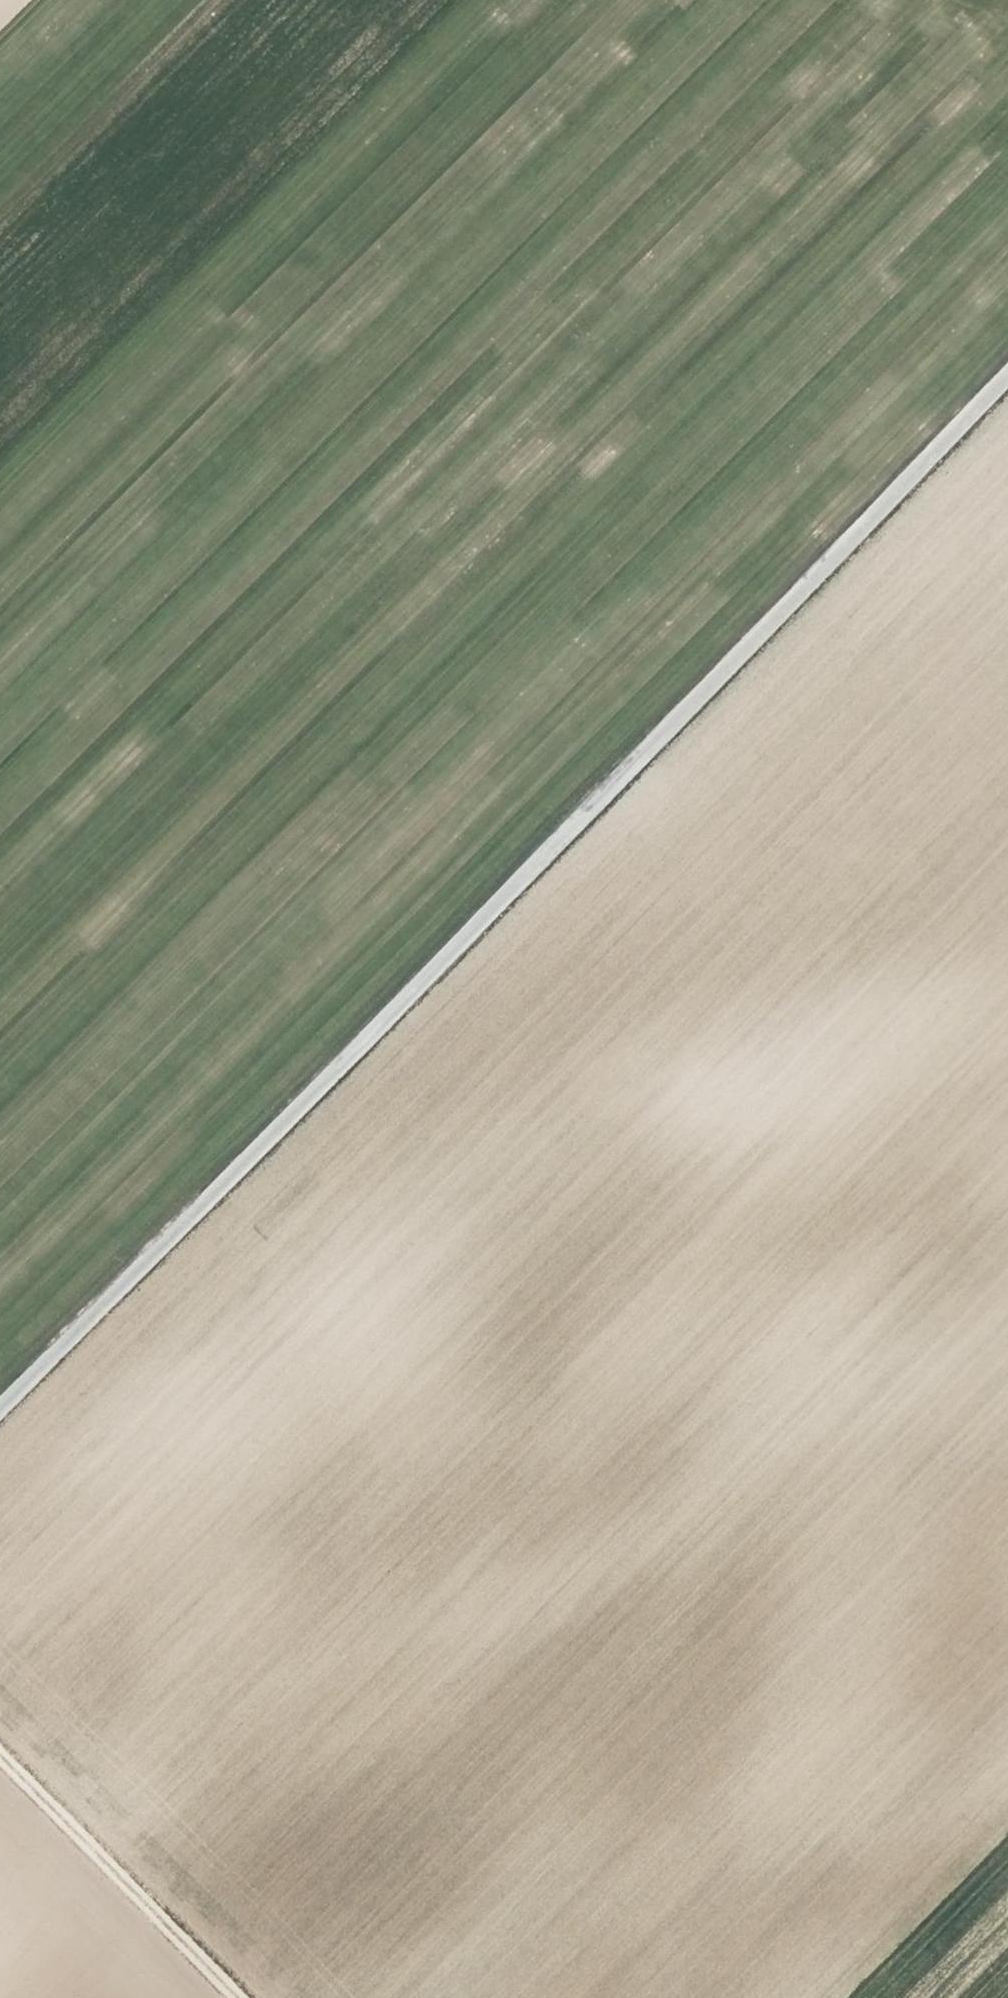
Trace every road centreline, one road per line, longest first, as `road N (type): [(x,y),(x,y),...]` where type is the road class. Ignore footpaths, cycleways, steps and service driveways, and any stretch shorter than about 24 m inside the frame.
road 1 (unclassified): [(1007,375),(0,1408)]
road 2 (track): [(0,1764),(228,1997)]

